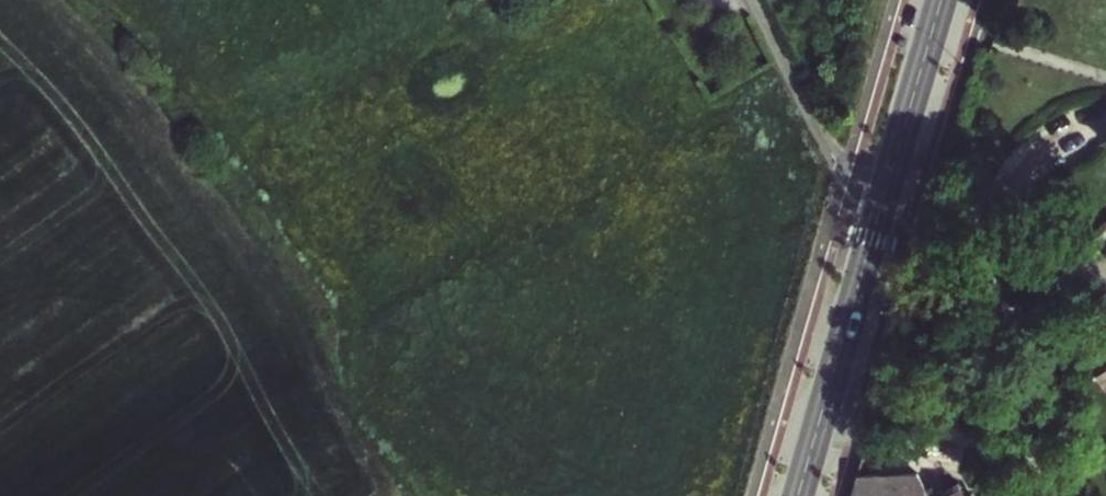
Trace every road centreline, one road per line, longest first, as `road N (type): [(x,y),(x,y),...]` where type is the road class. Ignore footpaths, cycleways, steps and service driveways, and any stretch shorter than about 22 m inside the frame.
road 1 (primary): [(798,495),(942,0)]

